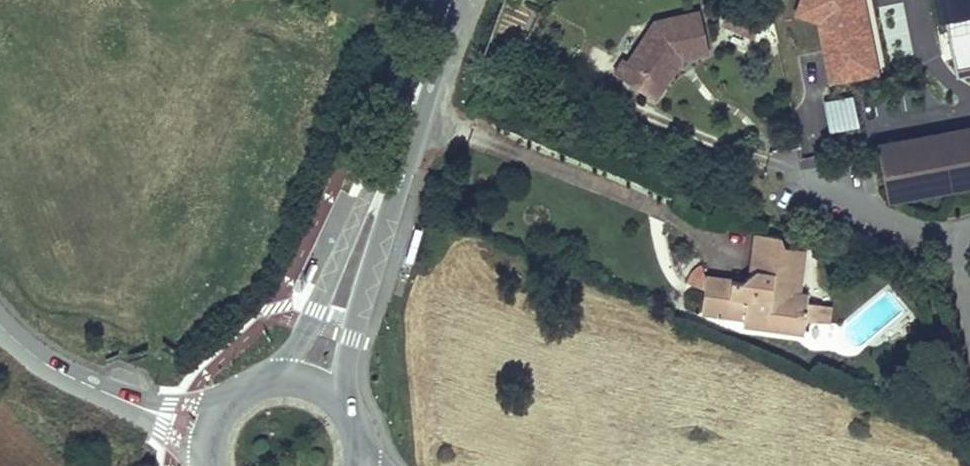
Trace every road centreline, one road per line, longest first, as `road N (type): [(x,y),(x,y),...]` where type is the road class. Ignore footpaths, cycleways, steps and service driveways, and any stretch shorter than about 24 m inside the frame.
road 1 (unclassified): [(0,325),(110,397),(211,432)]
road 2 (secondary): [(345,414),(380,184)]
road 3 (secondary): [(380,184),(278,381)]
road 4 (secondary): [(380,184),(449,0)]
road 5 (residential): [(954,232),(901,229),(781,166)]

